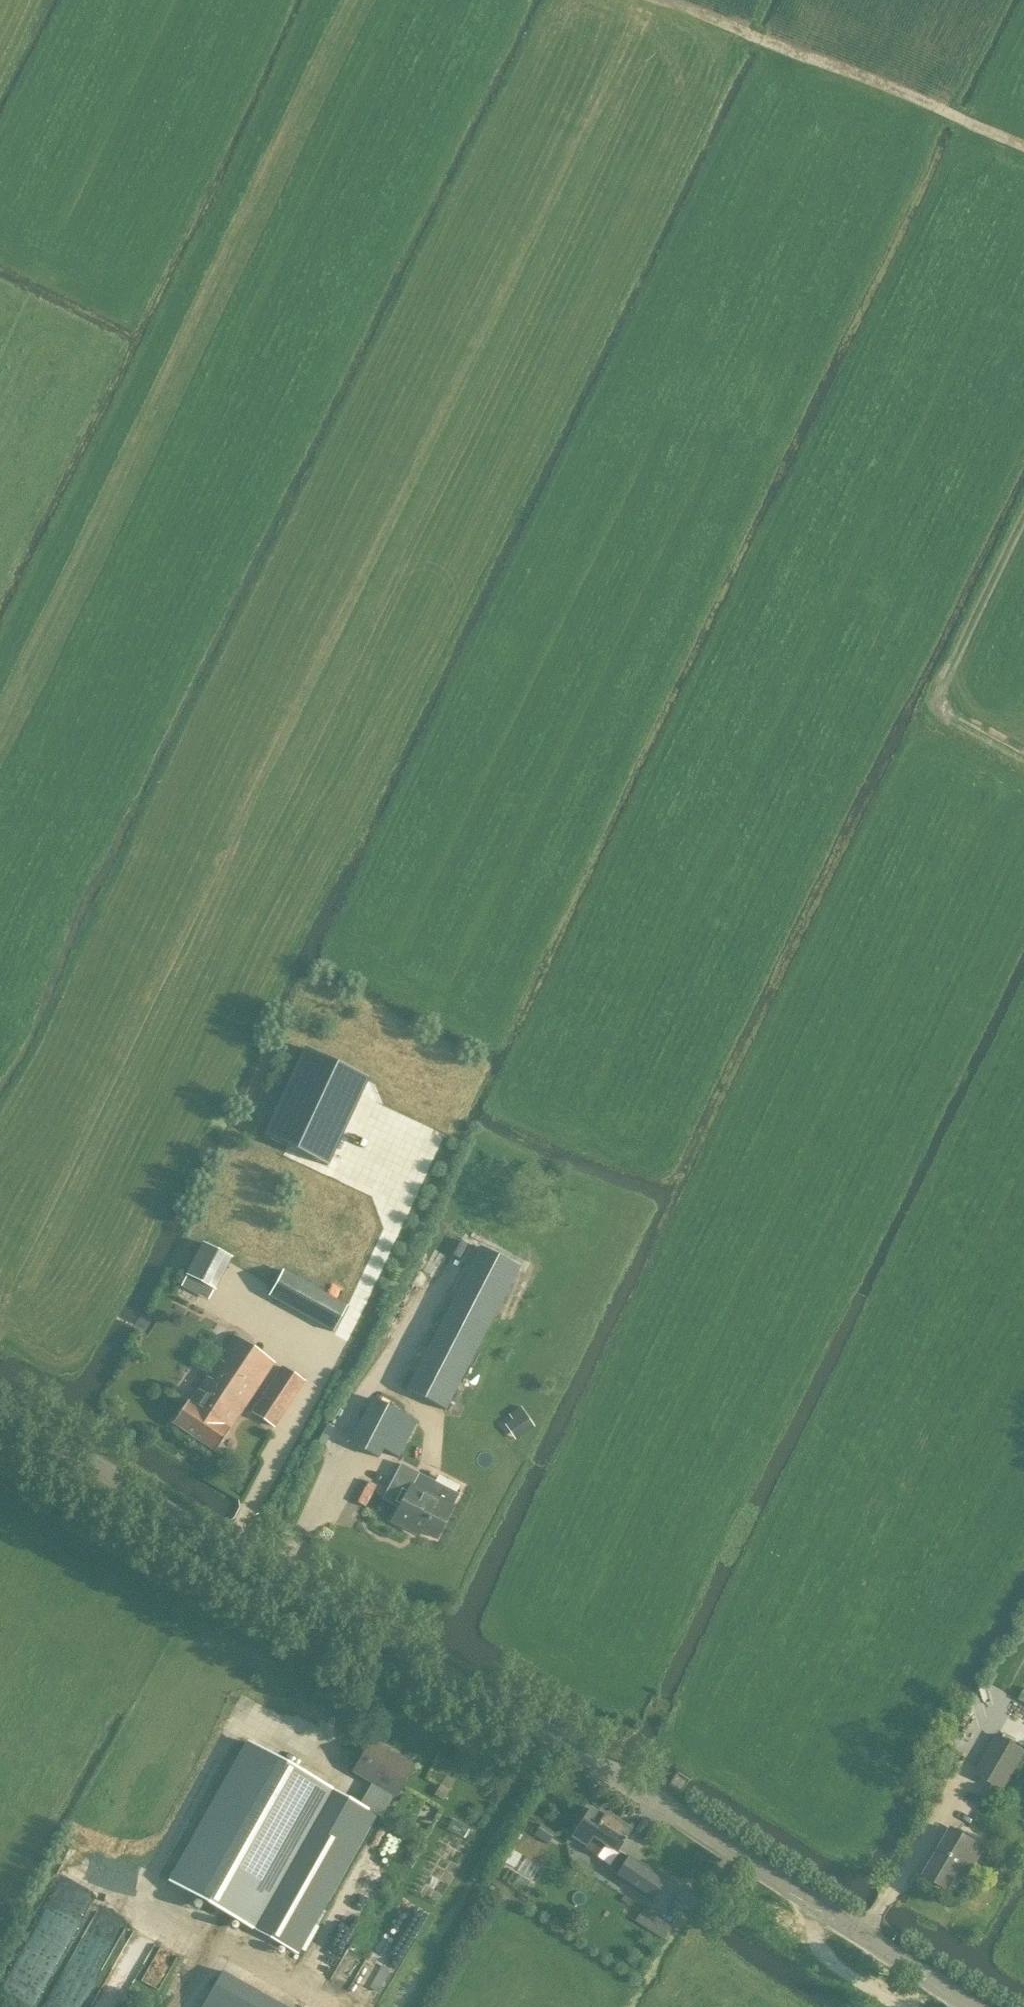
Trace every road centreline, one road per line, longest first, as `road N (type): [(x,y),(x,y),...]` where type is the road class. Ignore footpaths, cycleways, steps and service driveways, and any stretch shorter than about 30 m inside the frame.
road 1 (tertiary): [(0,1397),(390,1644),(629,1783),(960,1999)]
road 2 (track): [(182,2006),(215,1952),(148,1891),(248,1700),(341,1732),(390,1644)]
road 3 (track): [(630,0),(1023,157)]
road 4 (track): [(902,2006),(825,1957),(817,1940),(820,1910)]
road 5 (track): [(0,120),(60,0)]

